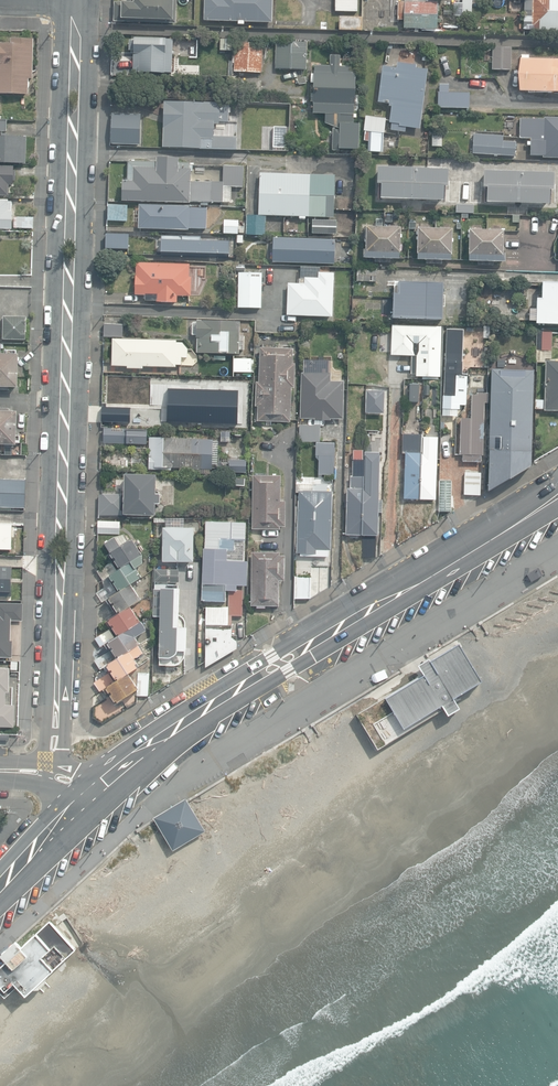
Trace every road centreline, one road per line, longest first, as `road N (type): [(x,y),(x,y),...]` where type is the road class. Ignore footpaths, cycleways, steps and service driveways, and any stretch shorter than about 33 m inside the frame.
road 1 (residential): [(45,772),(54,749),(58,667),(77,0)]
road 2 (secondary): [(557,492),(211,706),(92,795)]
road 3 (secondary): [(92,795),(0,886)]

